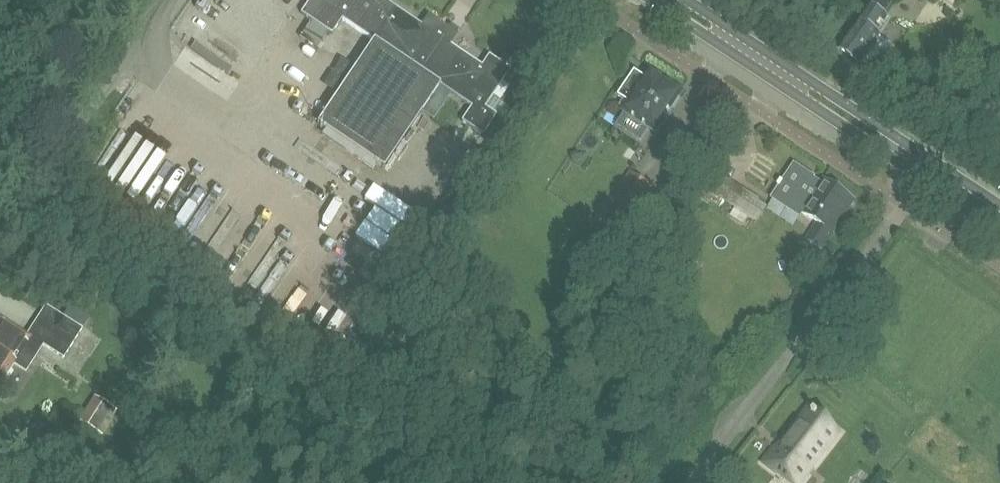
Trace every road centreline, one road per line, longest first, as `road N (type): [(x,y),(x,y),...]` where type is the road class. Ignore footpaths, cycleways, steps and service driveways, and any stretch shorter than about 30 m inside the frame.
road 1 (secondary): [(999,217),(666,0)]
road 2 (unclassified): [(0,252),(177,0)]

